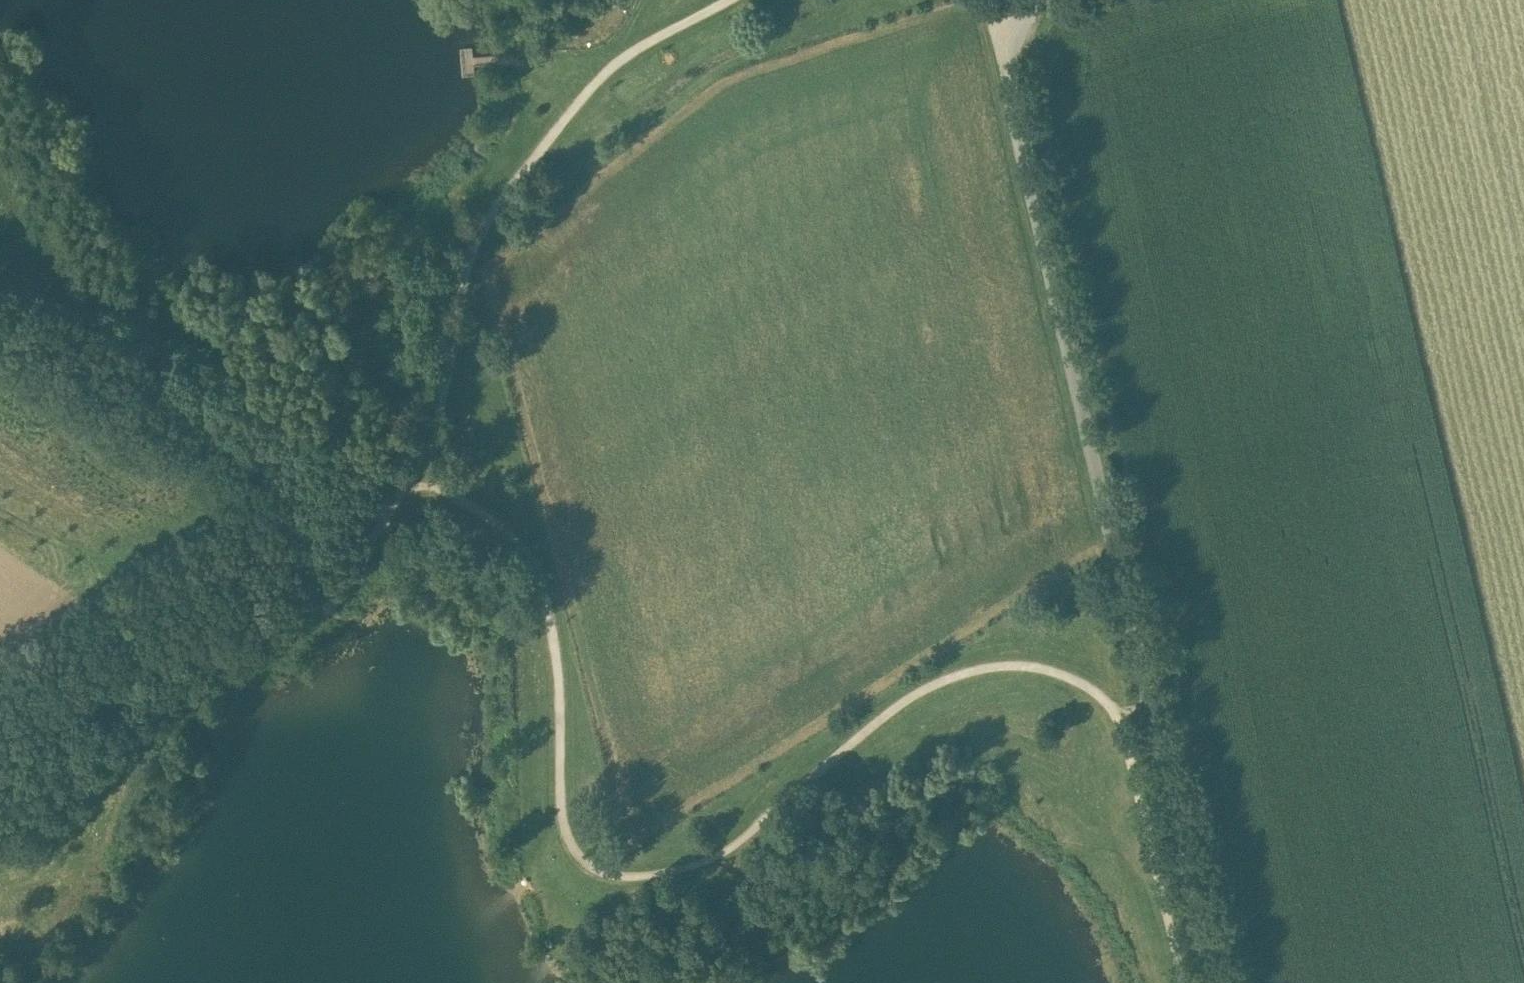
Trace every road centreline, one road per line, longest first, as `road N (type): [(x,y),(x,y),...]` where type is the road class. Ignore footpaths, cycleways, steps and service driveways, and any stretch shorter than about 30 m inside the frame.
road 1 (unclassified): [(1214,982),(1010,96),(1010,52),(1041,0)]

